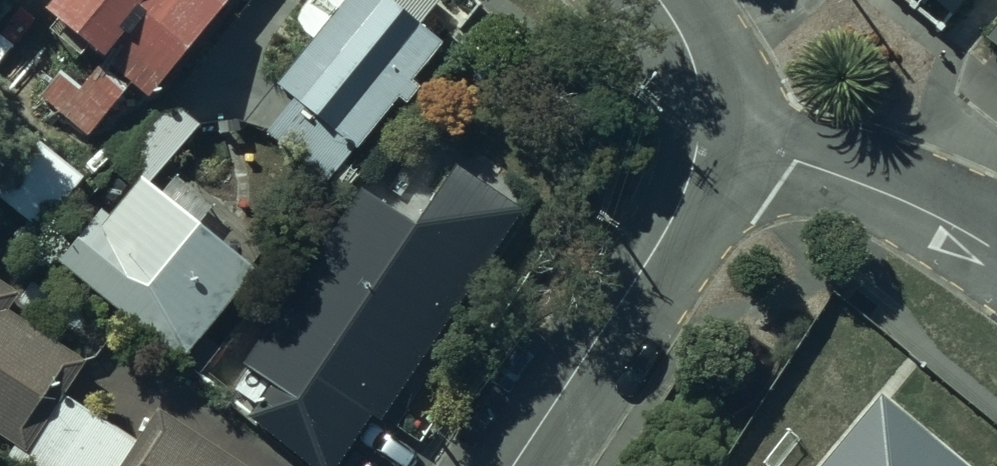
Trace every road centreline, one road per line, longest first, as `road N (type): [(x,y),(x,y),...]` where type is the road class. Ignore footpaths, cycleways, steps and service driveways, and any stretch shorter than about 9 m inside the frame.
road 1 (residential): [(698,147),(665,235),(516,465)]
road 2 (residential): [(698,147),(796,161),(897,199),(996,250)]
road 3 (residential): [(660,0),(698,78),(698,147)]

